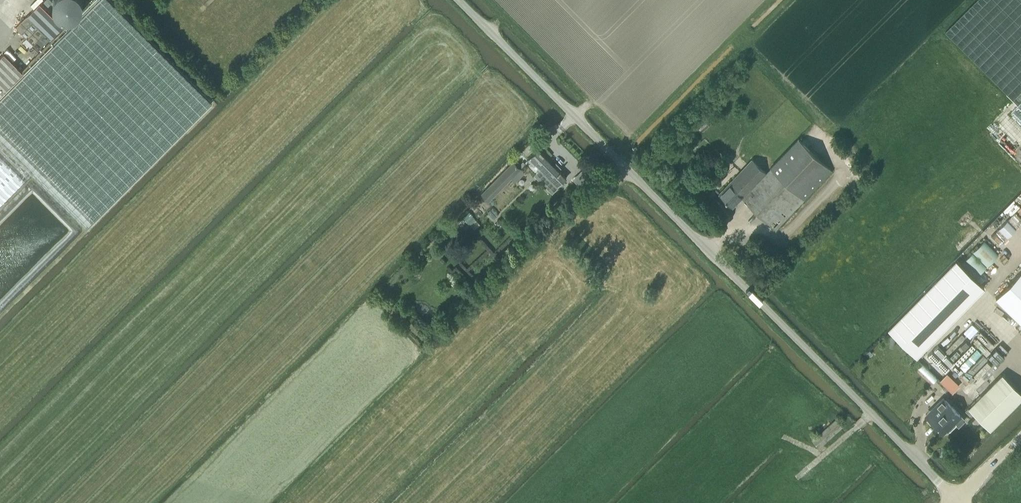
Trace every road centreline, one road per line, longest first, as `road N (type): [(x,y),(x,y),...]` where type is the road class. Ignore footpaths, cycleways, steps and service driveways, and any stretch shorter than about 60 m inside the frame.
road 1 (unclassified): [(957,500),(459,0)]

